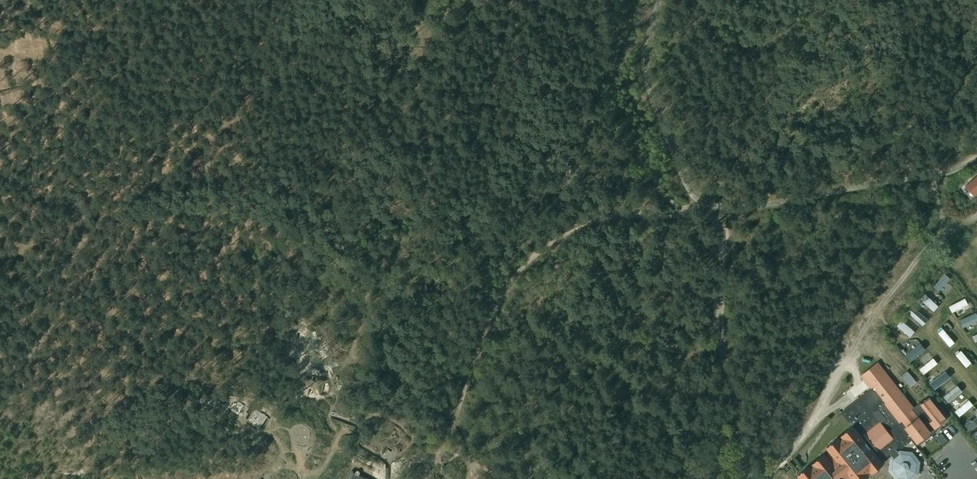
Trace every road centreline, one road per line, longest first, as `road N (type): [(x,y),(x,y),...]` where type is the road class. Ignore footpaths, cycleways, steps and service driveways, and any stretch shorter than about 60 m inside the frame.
road 1 (track): [(718,212),(726,243),(718,326),(739,399),(719,478)]
road 2 (track): [(976,213),(926,249),(845,362)]
road 3 (unclassified): [(845,362),(819,411),(765,478)]

